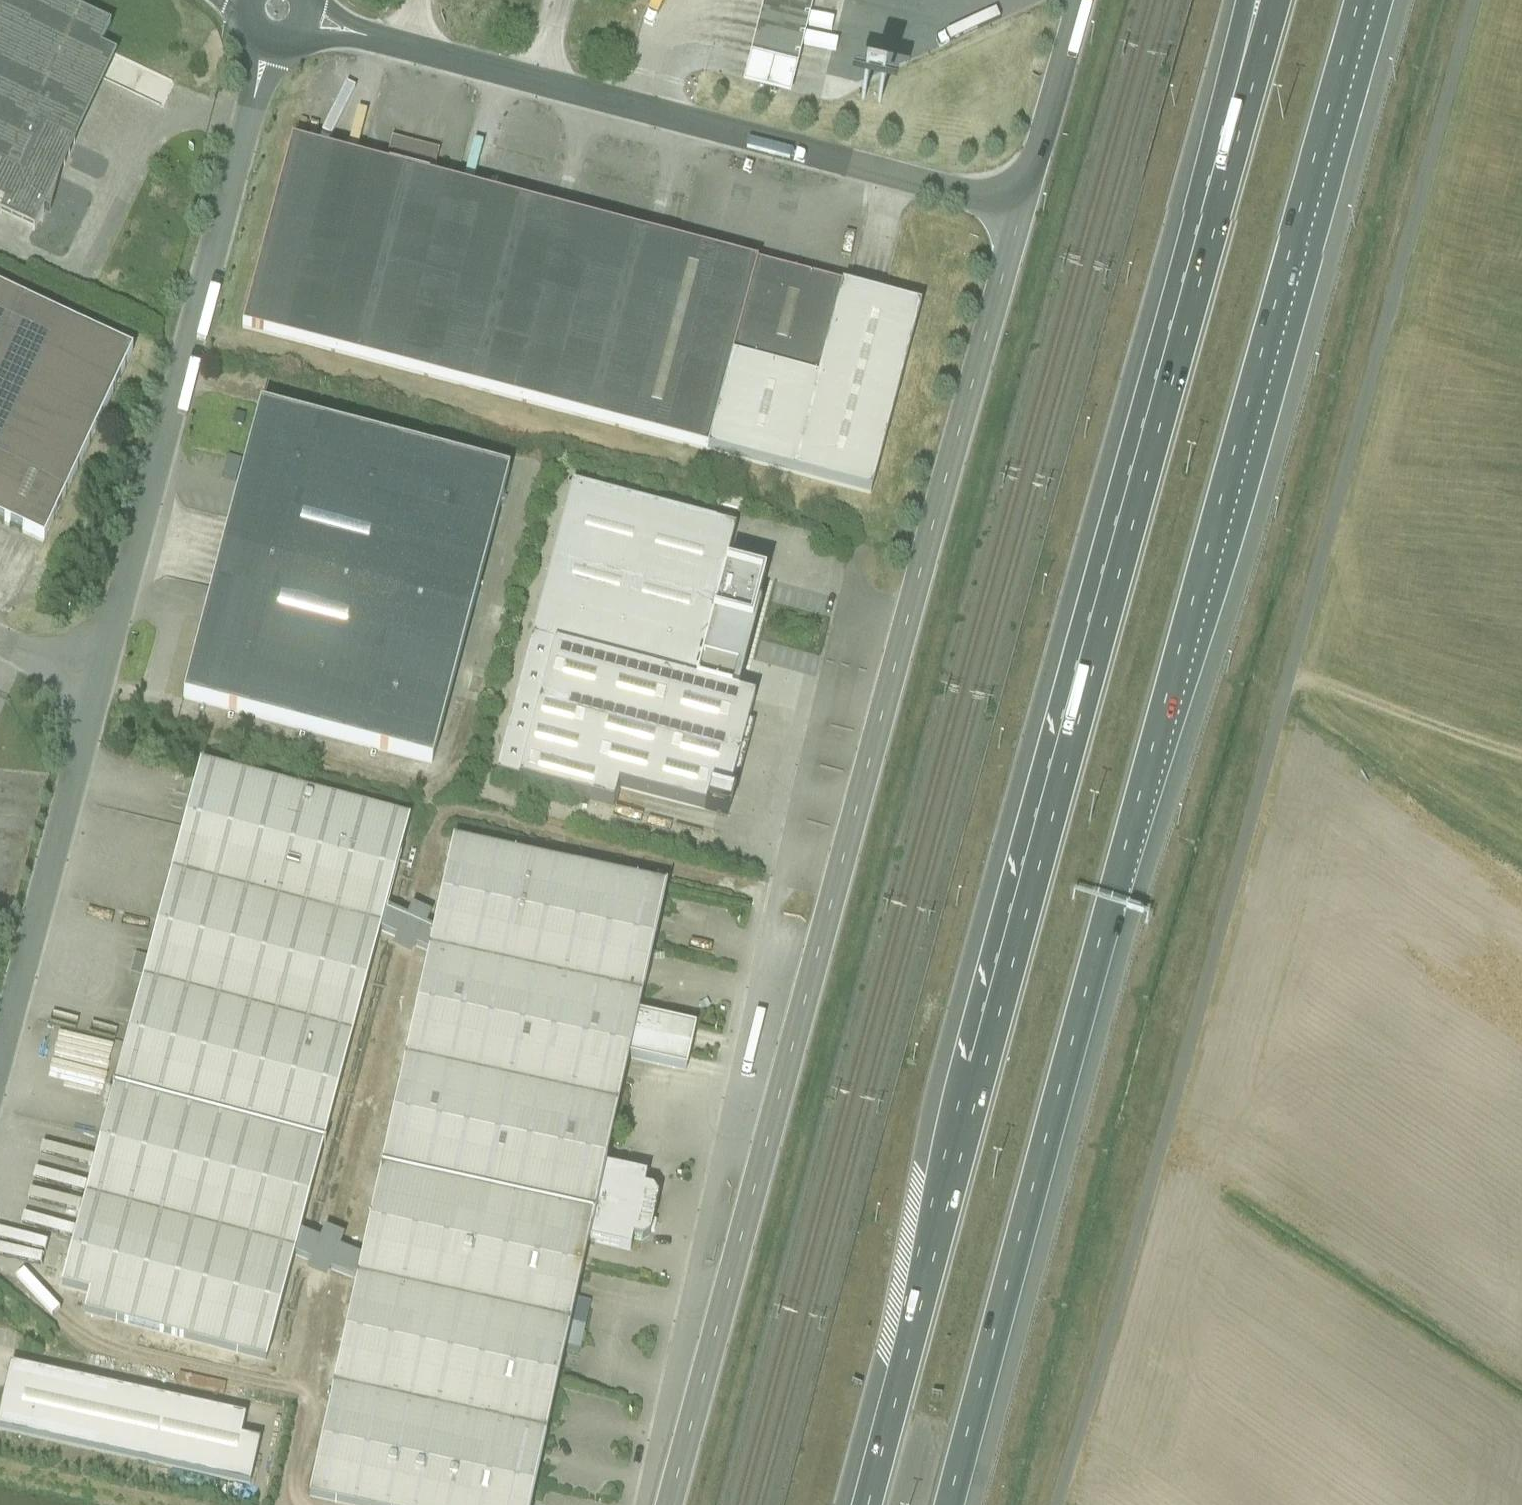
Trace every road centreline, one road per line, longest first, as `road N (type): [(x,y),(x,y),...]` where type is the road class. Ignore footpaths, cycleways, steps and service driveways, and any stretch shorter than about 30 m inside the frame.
road 1 (unclassified): [(1053,1504),(1473,0)]
road 2 (motorway): [(1211,189),(957,1114),(860,1504)]
road 3 (unclassified): [(668,1504),(1015,214)]
road 4 (motorway): [(952,1504),(1179,662),(1309,221)]
road 5 (unclassified): [(1015,214),(313,23)]
road 6 (unclassified): [(270,46),(96,686)]
road 7 (unclassified): [(96,686),(0,1048)]
road 8 (track): [(1287,680),(1521,758)]
road 9 (motorway): [(1309,221),(1381,0)]
road 10 (motorway): [(1309,221),(1369,0)]
road 11 (unclassified): [(1015,214),(1082,0)]
road 12 (motorway): [(1268,0),(1211,189)]
road 13 (motorway): [(1252,0),(1211,189)]

